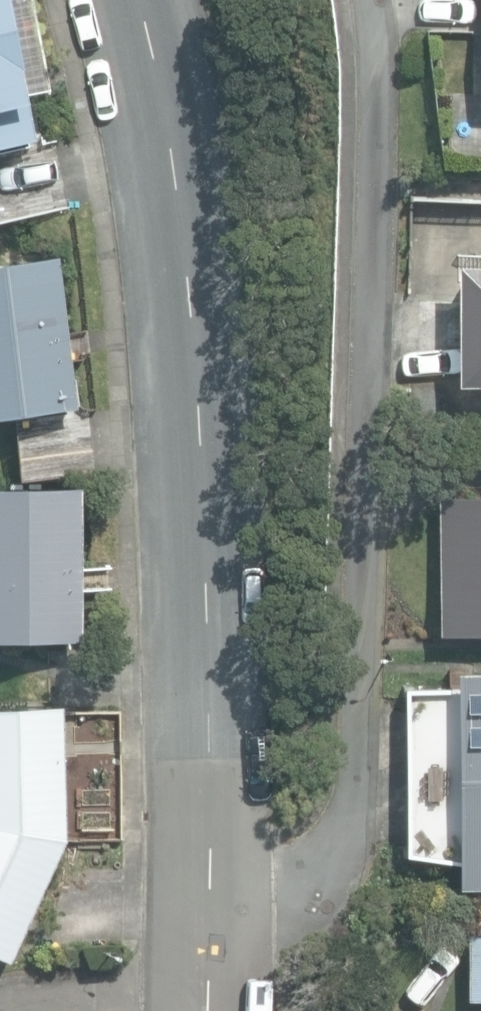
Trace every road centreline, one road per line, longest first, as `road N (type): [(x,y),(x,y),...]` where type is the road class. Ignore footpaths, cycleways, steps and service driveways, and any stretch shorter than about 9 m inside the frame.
road 1 (tertiary): [(208,987),(200,471),(181,261),(134,0)]
road 2 (residential): [(208,987),(0,1008)]

